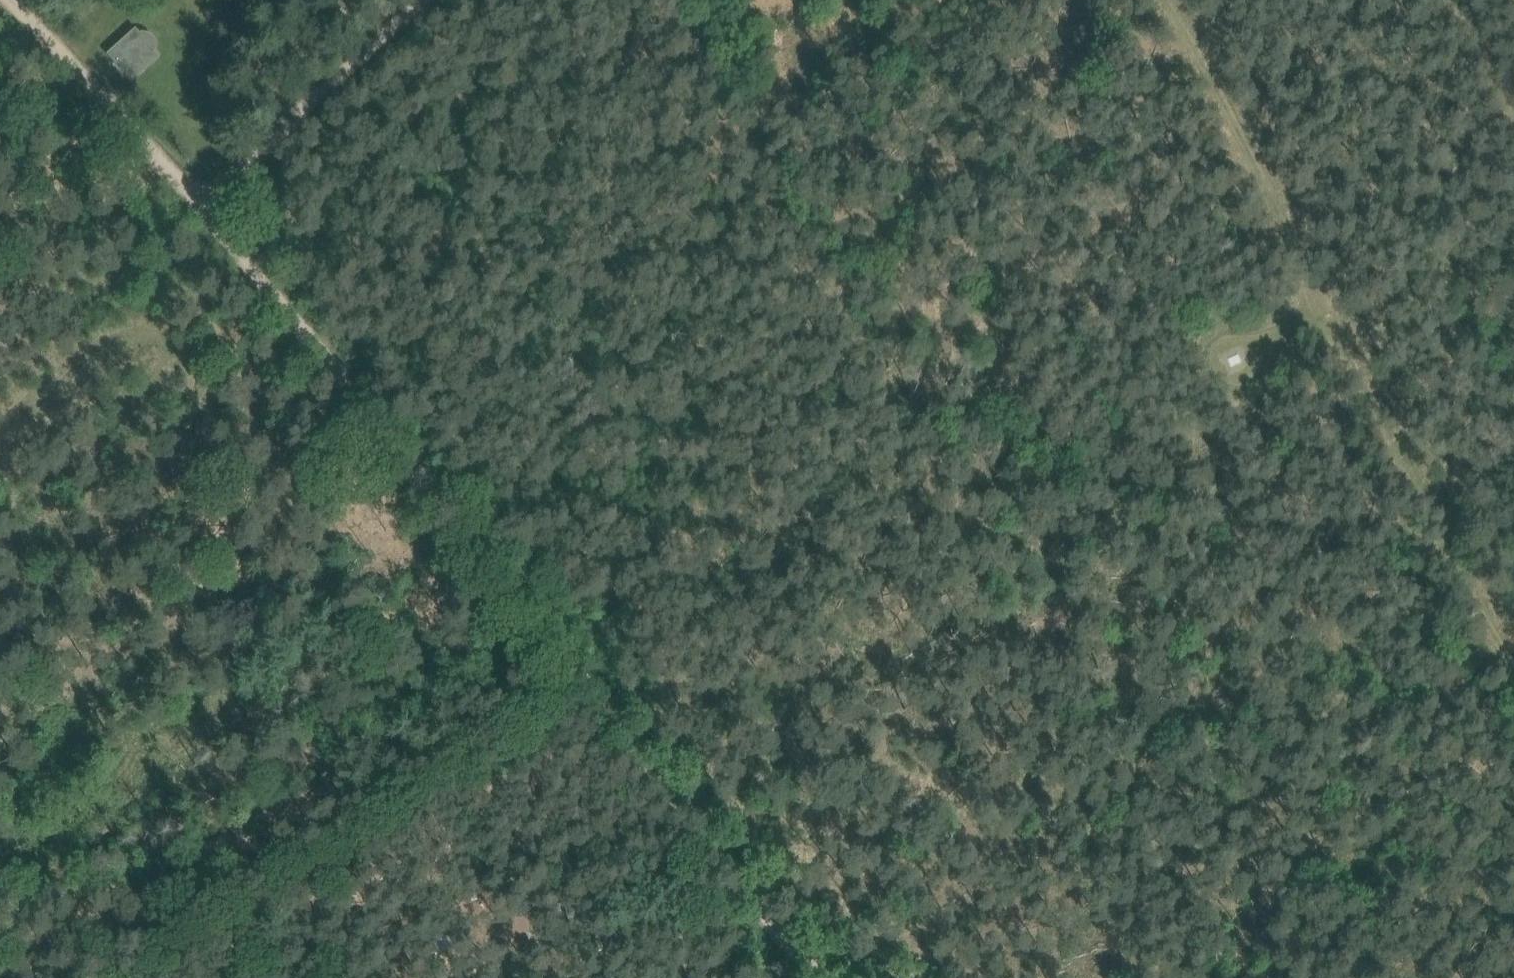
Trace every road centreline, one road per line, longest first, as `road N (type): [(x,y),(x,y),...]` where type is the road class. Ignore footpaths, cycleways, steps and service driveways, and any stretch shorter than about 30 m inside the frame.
road 1 (track): [(836,977),(198,204)]
road 2 (track): [(198,204),(418,7)]
road 3 (track): [(198,204),(0,0)]

